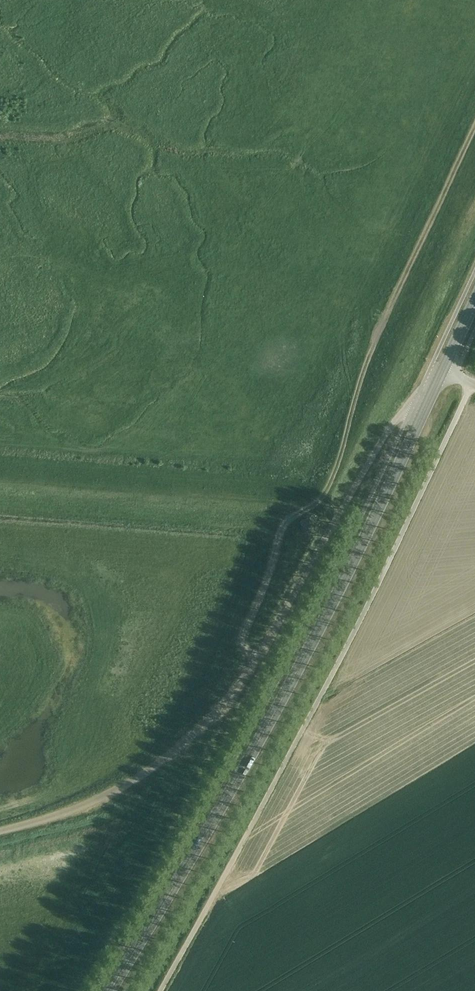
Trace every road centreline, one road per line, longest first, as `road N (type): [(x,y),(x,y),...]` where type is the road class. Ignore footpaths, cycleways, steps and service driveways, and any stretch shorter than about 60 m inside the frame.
road 1 (primary): [(109,990),(267,728),(442,374)]
road 2 (unclassified): [(160,990),(325,687),(472,384)]
road 3 (unclassified): [(0,831),(111,792),(184,746),(256,660),(392,422),(442,374)]
road 4 (track): [(256,660),(245,633),(279,525),(320,501),(337,473),(370,357),(474,127)]

